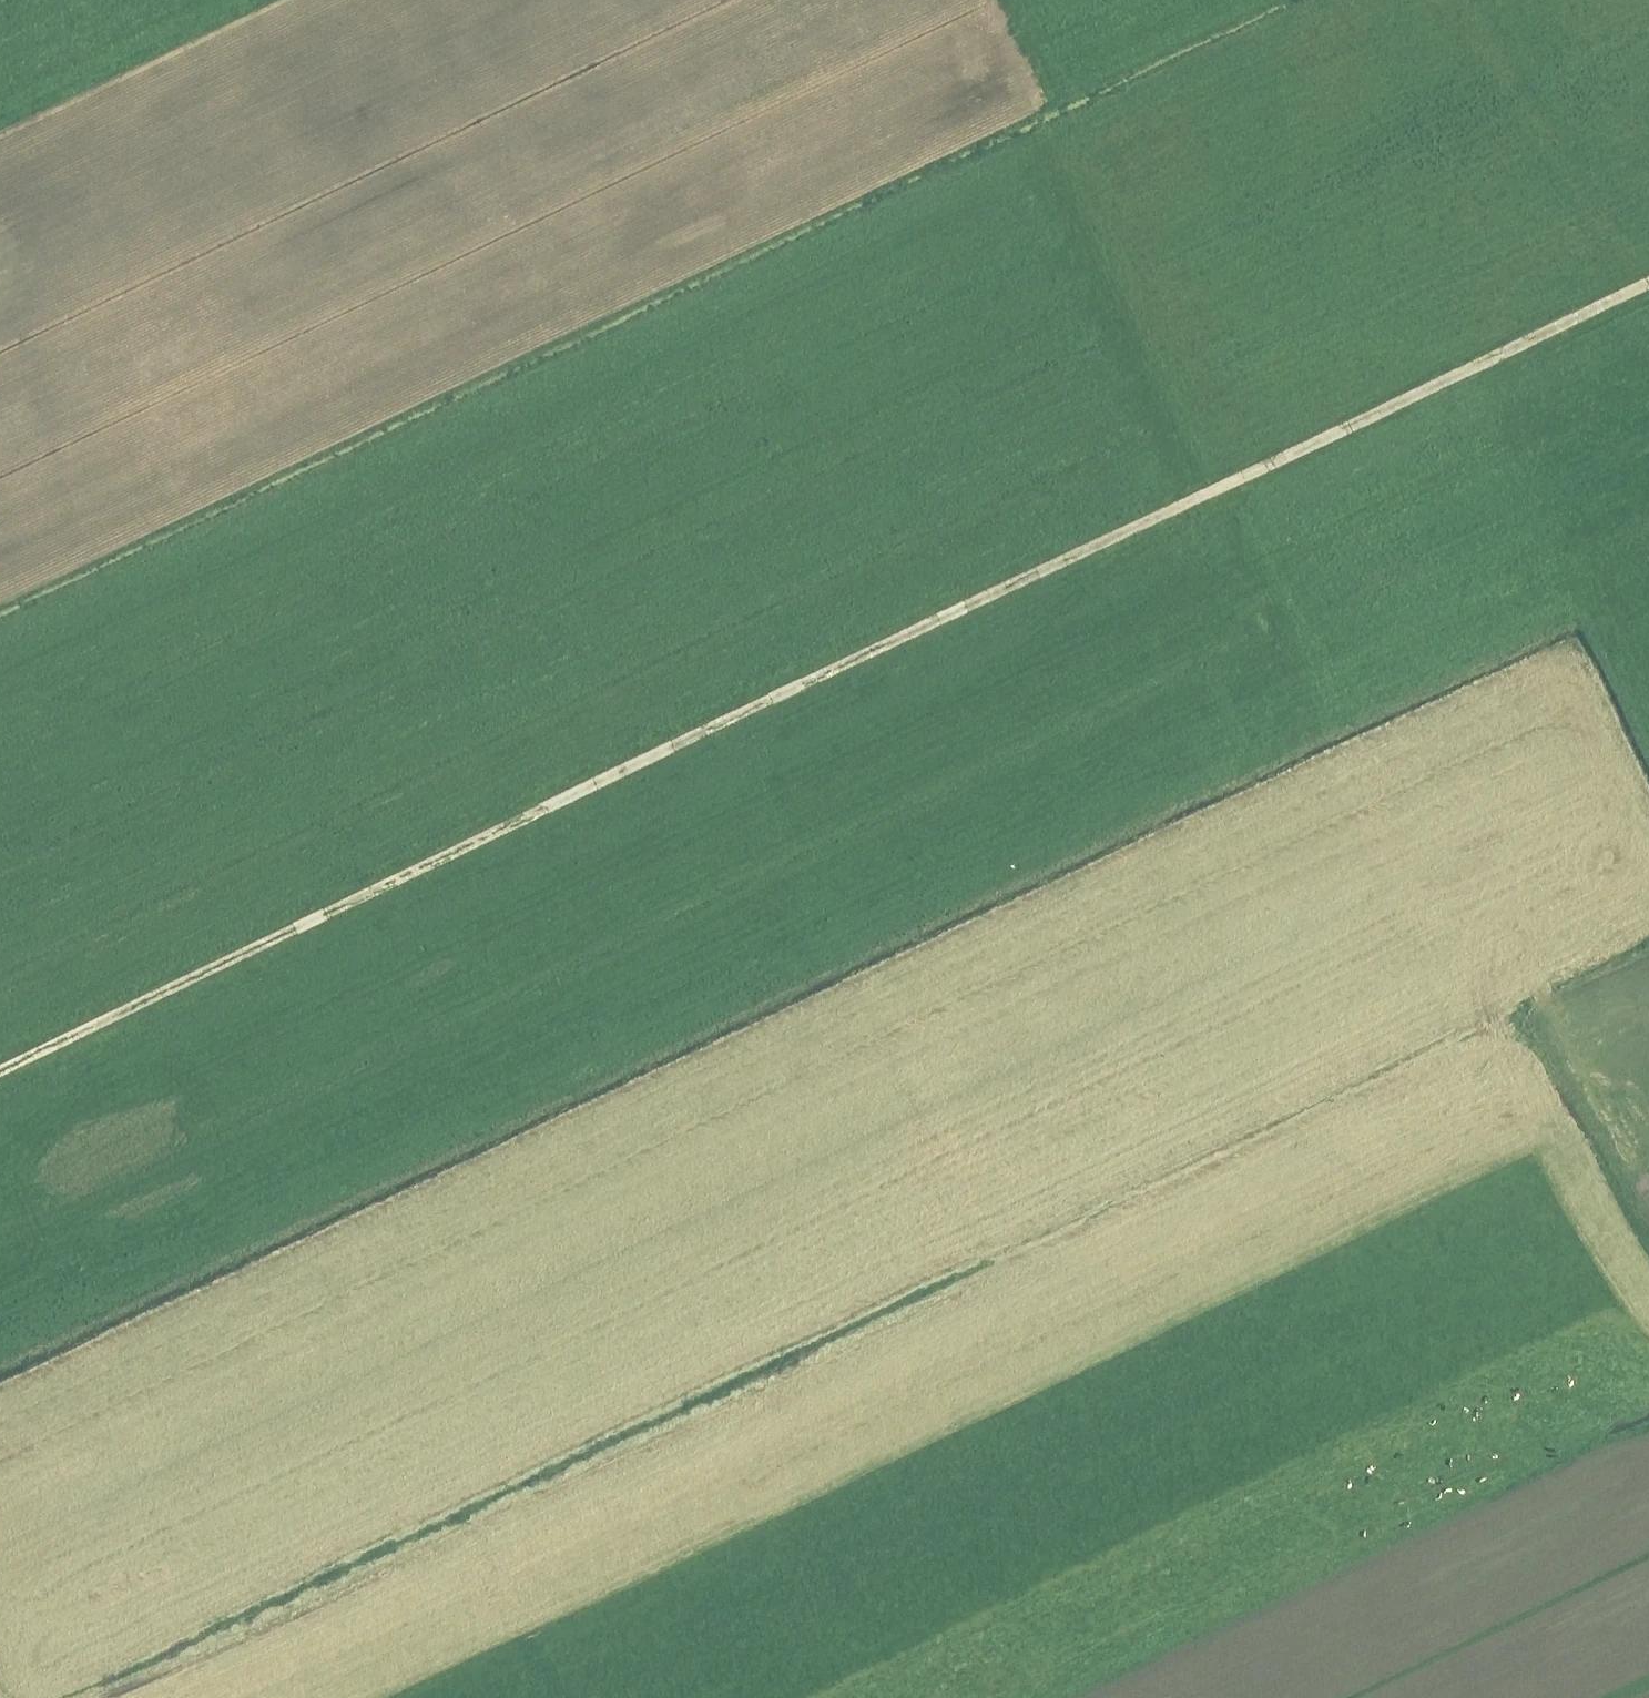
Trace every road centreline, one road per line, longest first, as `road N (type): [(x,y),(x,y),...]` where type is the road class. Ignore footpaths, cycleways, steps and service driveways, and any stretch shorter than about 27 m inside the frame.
road 1 (track): [(0,1072),(1648,282)]

